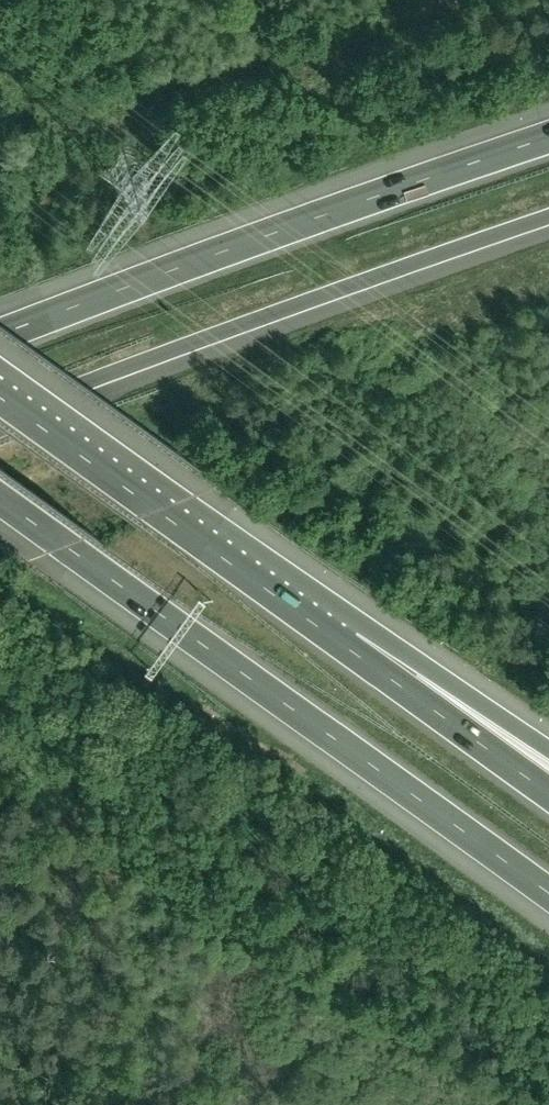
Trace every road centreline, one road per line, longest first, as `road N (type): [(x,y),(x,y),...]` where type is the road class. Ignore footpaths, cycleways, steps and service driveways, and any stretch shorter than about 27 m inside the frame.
road 1 (motorway): [(0,497),(548,896)]
road 2 (motorway): [(548,136),(0,335)]
road 3 (motorway): [(0,418),(548,219)]
road 4 (motorway): [(348,646),(0,397)]
road 5 (motorway): [(548,793),(348,646)]
road 6 (motorway): [(548,748),(467,694),(348,646)]

